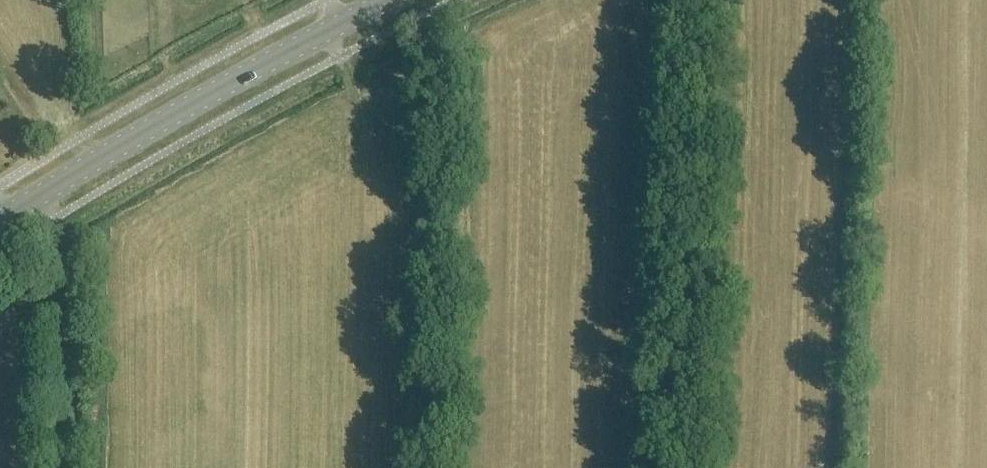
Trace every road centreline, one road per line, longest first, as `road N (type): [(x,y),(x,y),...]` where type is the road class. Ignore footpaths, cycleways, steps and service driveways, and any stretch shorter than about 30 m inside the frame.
road 1 (primary): [(0,223),(232,82),(393,0)]

